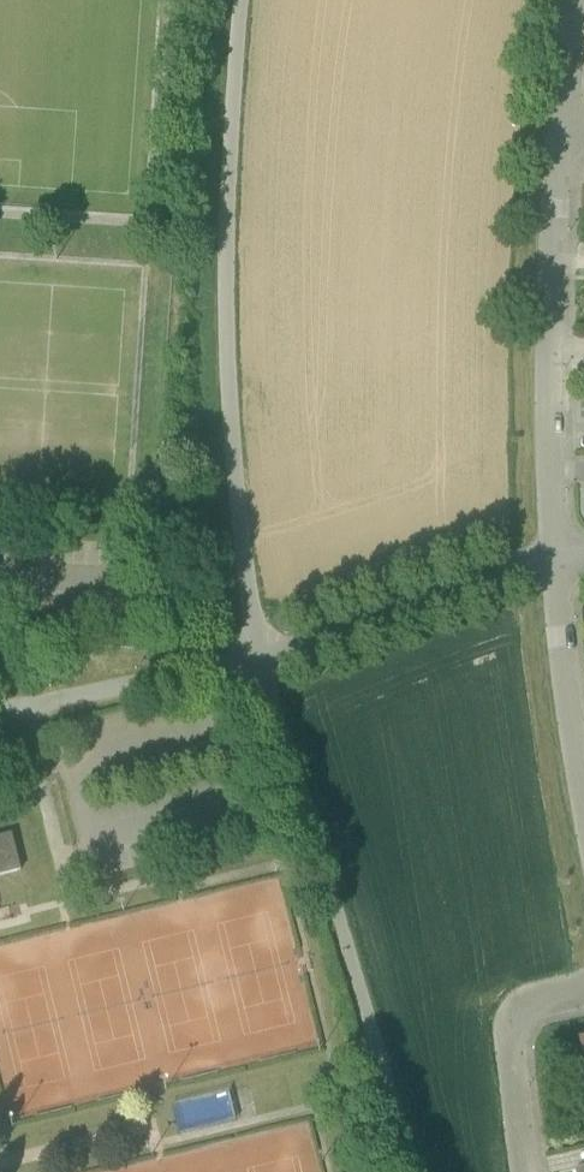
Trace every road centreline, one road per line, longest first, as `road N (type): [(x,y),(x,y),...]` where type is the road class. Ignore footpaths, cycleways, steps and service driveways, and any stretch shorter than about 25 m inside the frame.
road 1 (residential): [(556,548),(553,363),(567,125)]
road 2 (residential): [(260,655),(472,566),(556,548)]
road 3 (residential): [(260,655),(0,709)]
road 4 (residential): [(525,1171),(507,1023),(526,1000),(583,987)]
road 5 (residential): [(583,763),(556,548)]
road 6 (residential): [(567,125),(583,6)]

